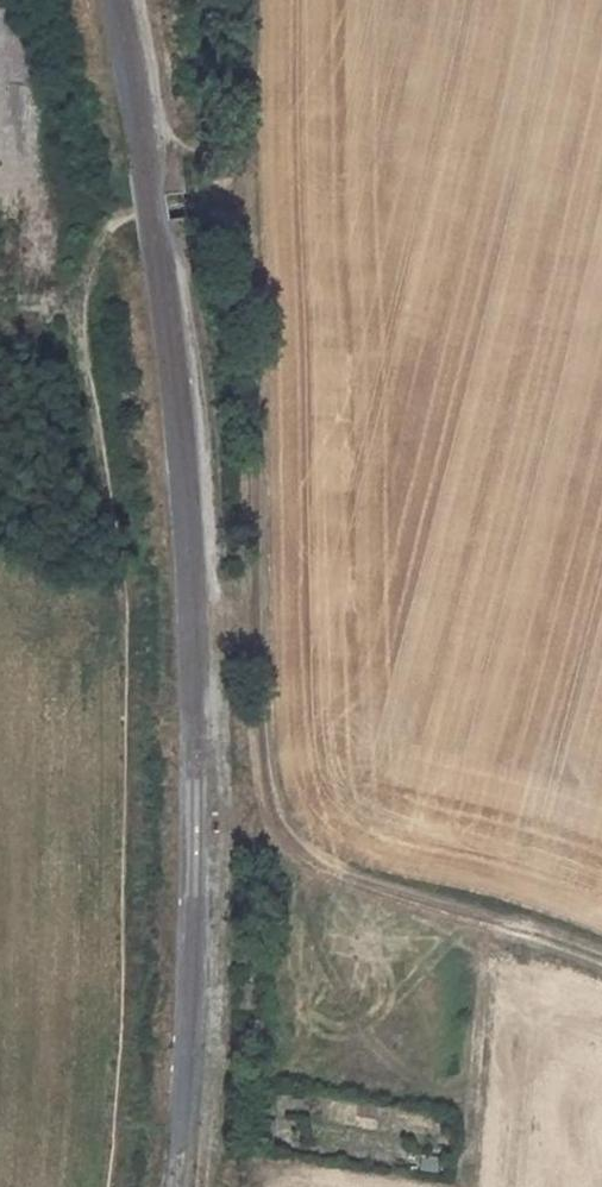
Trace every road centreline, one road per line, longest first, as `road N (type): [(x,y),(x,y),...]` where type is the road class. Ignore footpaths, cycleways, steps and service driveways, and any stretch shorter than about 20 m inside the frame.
road 1 (track): [(120,1186),(129,1102),(137,644),(86,335),(95,249),(132,216)]
road 2 (track): [(601,961),(548,938),(365,891),(294,859),(264,808),(255,749),(256,252),(238,213)]
road 3 (track): [(489,923),(476,1106)]

